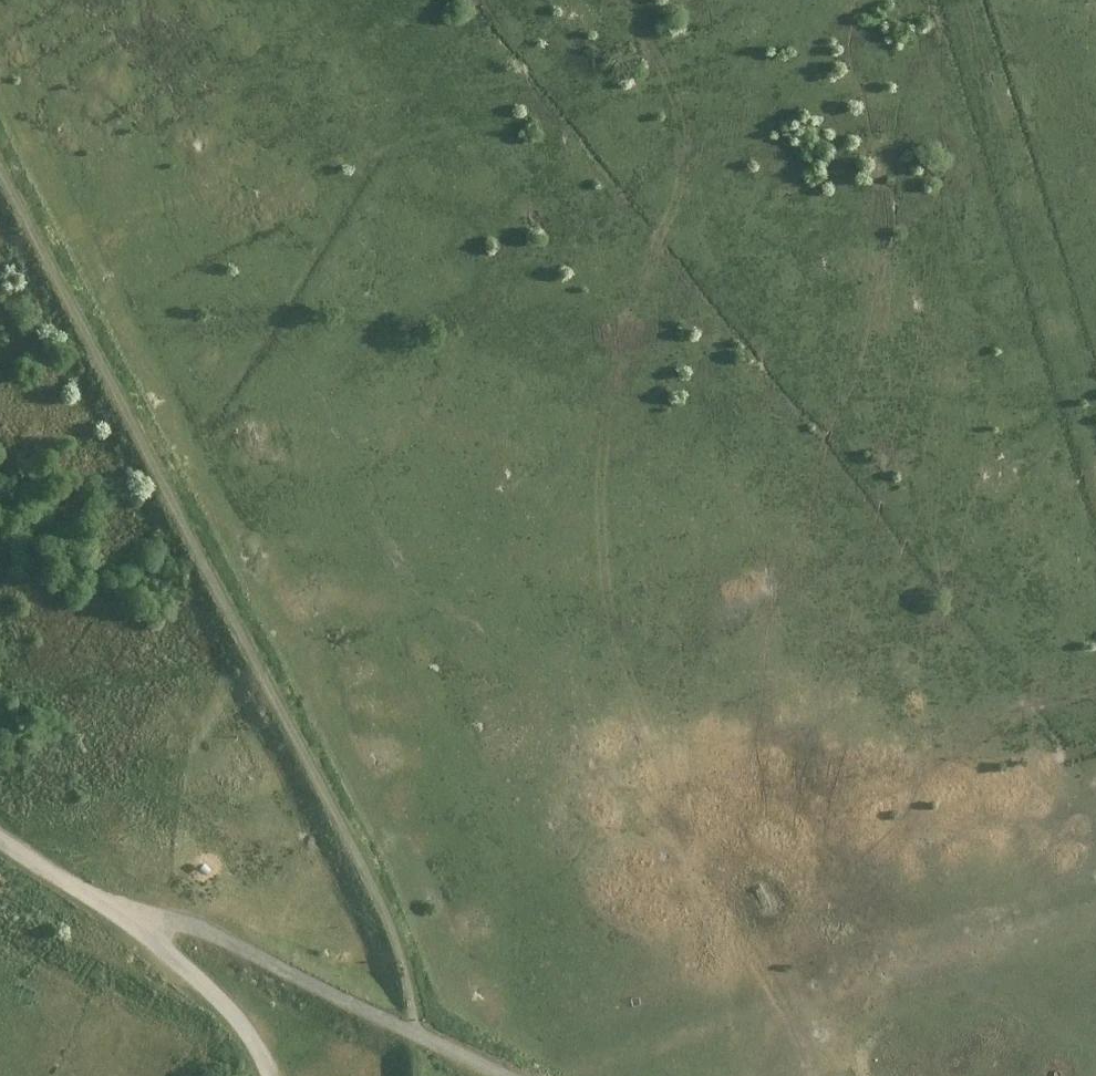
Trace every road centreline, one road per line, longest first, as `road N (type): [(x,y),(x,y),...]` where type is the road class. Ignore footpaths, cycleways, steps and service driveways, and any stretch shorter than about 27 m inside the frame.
road 1 (track): [(134,929),(185,931),(412,1039)]
road 2 (track): [(134,929),(230,1005),(273,1075)]
road 3 (track): [(0,832),(134,929)]

